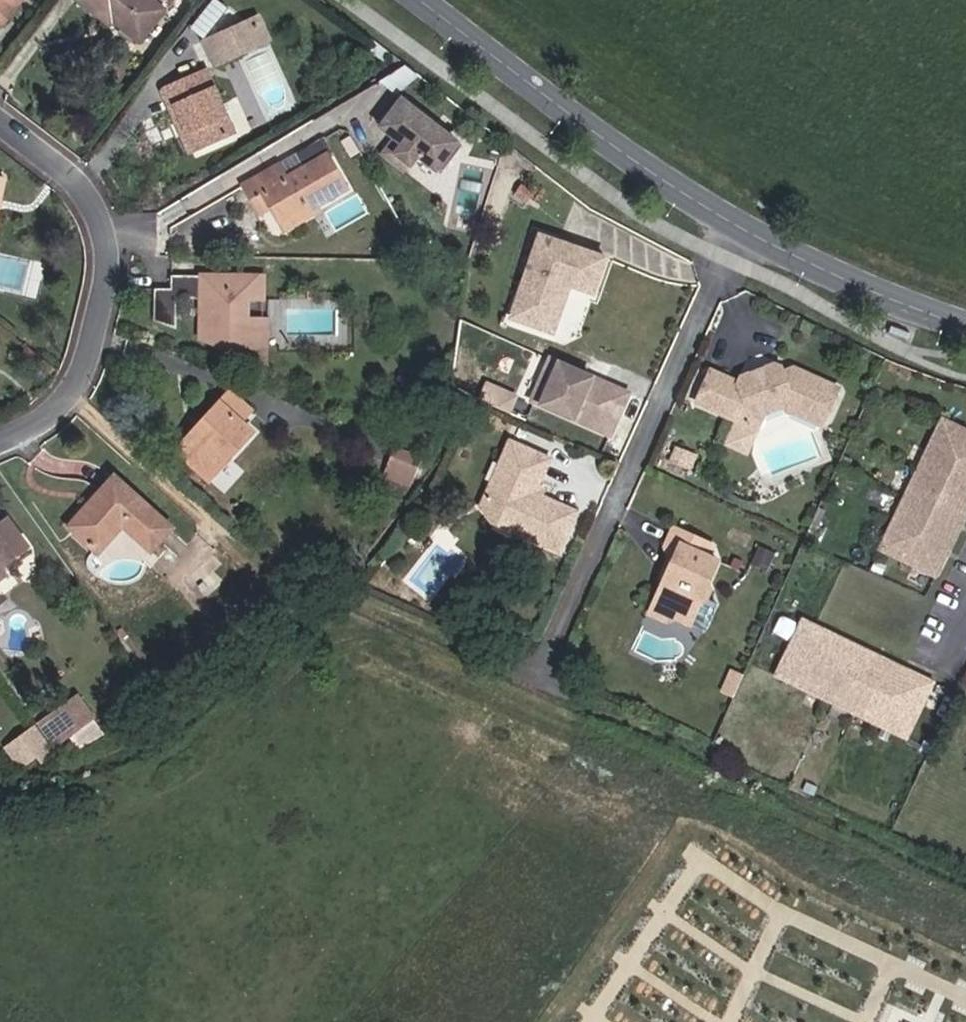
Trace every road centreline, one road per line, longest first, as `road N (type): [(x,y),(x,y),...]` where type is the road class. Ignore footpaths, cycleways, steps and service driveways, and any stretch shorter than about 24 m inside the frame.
road 1 (residential): [(540,669),(740,238)]
road 2 (residential): [(0,441),(64,400),(82,365),(107,258),(99,214),(76,184),(0,126)]
road 3 (tertiary): [(428,0),(740,238)]
road 4 (tertiary): [(740,238),(965,322)]

